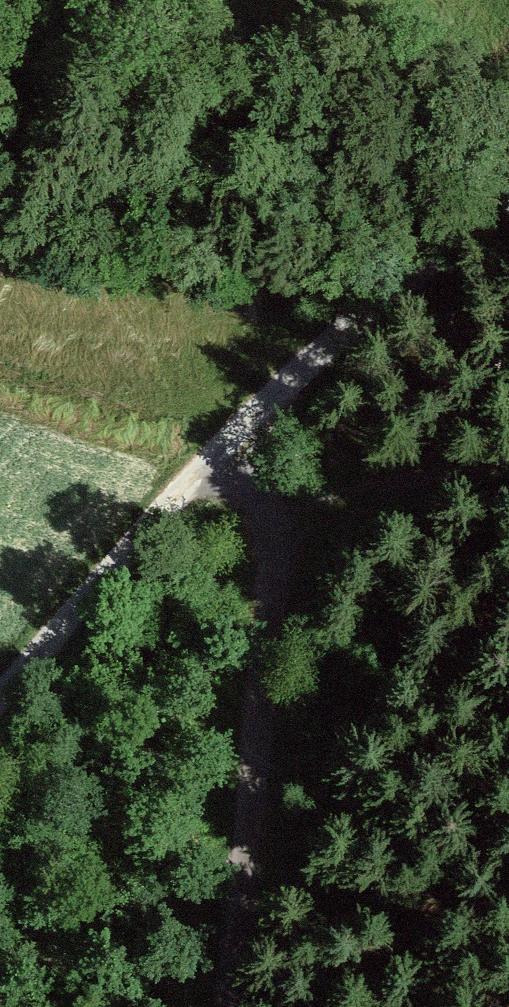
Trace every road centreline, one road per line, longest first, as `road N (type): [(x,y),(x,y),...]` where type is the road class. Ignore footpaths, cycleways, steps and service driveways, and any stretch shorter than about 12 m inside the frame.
road 1 (unclassified): [(508,218),(315,351),(0,699)]
road 2 (track): [(231,1006),(271,593),(267,512),(247,418)]
road 3 (track): [(508,398),(253,428)]

